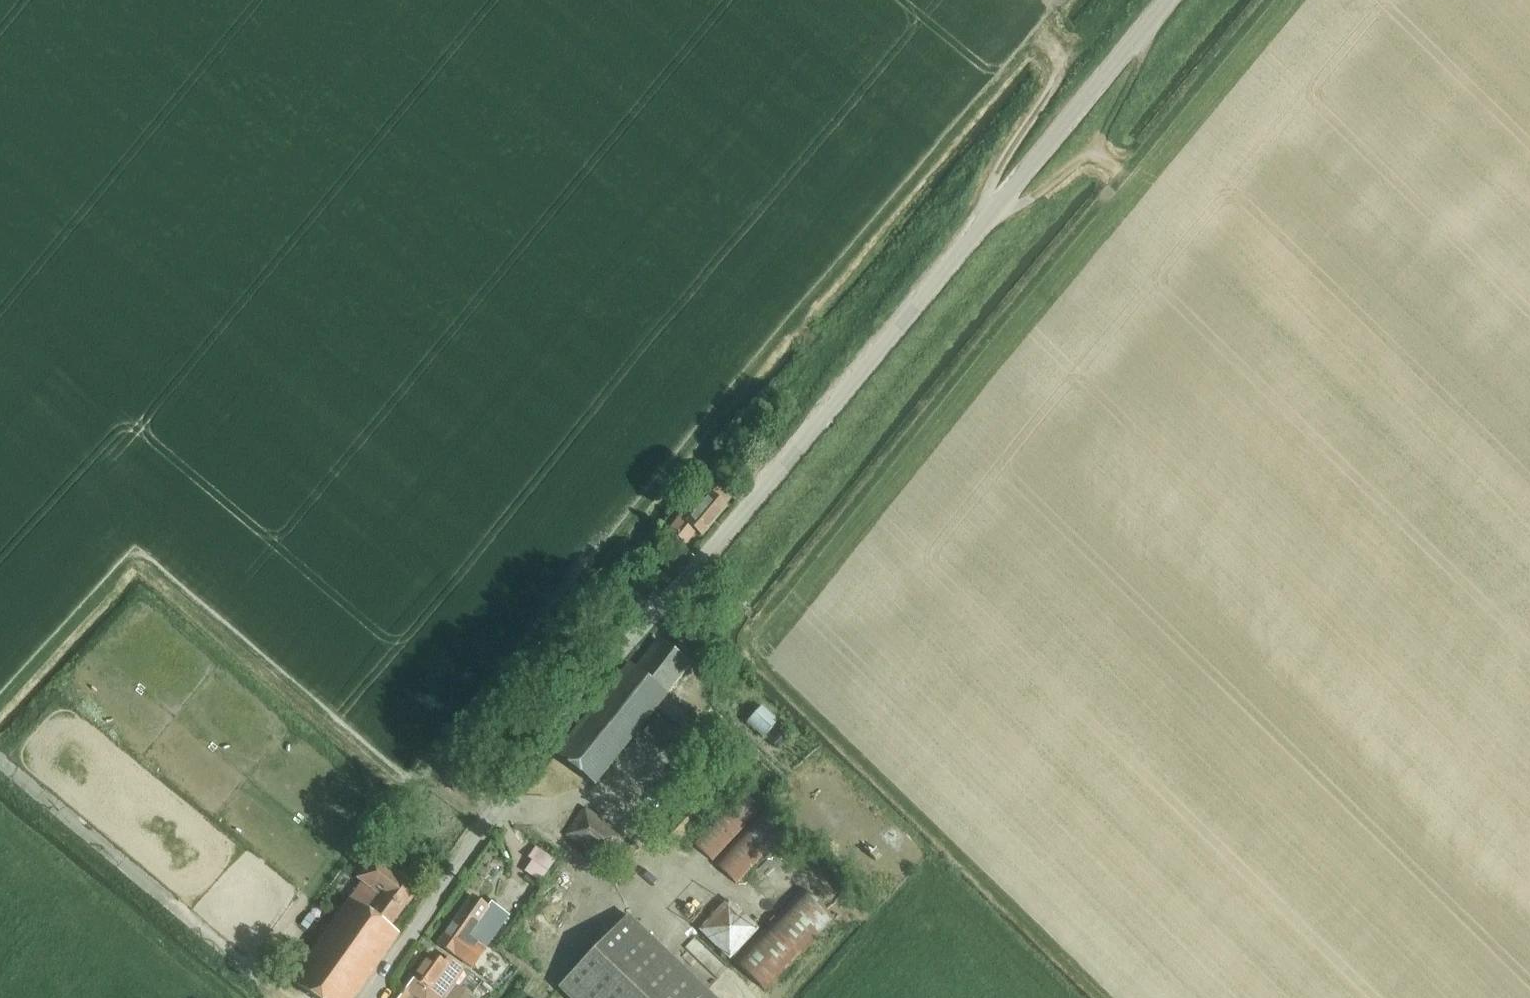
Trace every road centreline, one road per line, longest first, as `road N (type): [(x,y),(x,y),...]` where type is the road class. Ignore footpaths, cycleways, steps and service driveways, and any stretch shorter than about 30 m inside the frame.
road 1 (unclassified): [(370,997),(589,692),(1172,0)]

